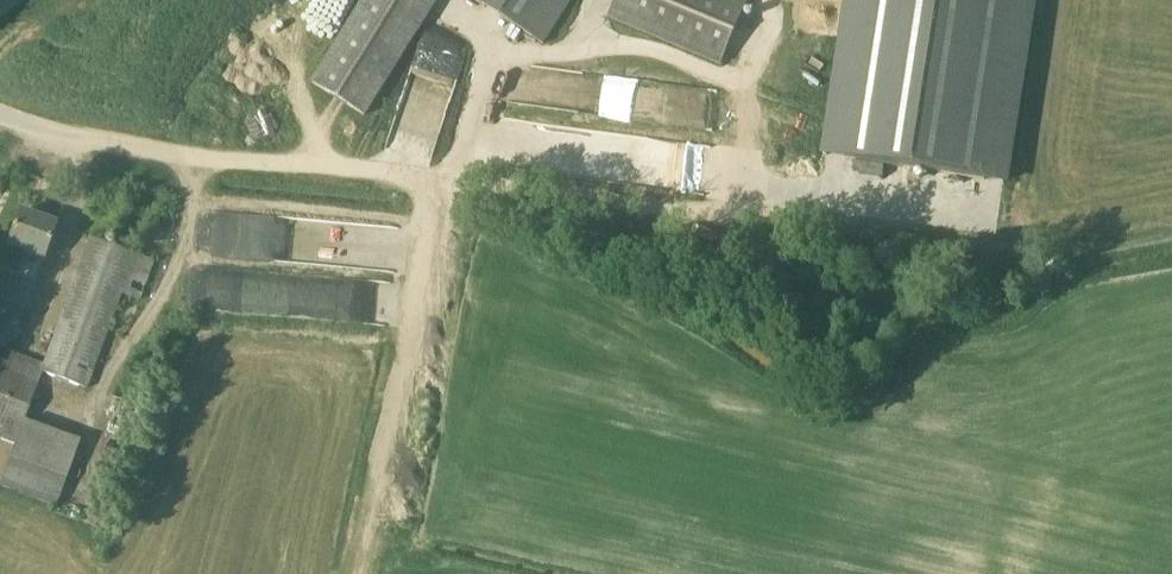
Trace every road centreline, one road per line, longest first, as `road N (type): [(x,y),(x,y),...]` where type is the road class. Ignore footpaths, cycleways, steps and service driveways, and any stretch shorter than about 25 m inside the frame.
road 1 (track): [(435,178),(1021,248),(1171,230)]
road 2 (track): [(0,110),(135,147),(435,178)]
road 3 (track): [(435,178),(361,573)]

